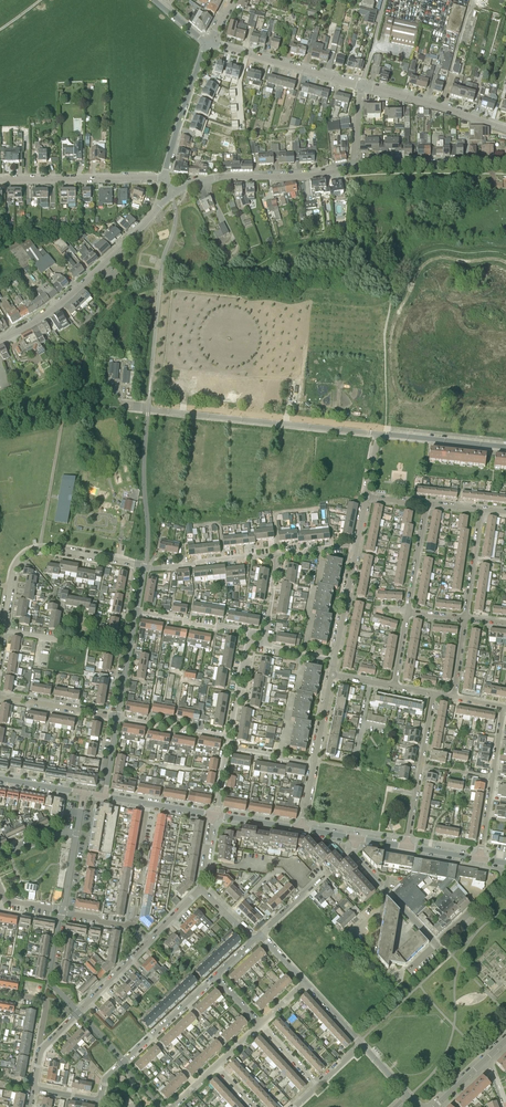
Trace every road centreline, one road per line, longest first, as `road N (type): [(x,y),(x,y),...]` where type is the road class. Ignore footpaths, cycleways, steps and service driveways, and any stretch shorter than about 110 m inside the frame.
road 1 (residential): [(378,433),(148,408)]
road 2 (tertiary): [(0,340),(88,280),(172,195)]
road 3 (tertiary): [(172,195),(213,179),(352,167)]
road 4 (residential): [(101,1100),(107,1077),(215,976)]
road 5 (residential): [(166,177),(0,180)]
road 6 (unclassified): [(364,84),(207,42)]
road 7 (residential): [(9,588),(16,562),(33,550),(145,567)]
road 8 (tertiary): [(352,167),(505,164)]
road 9 (unclassified): [(505,129),(364,84)]
road 10 (unclassified): [(166,177),(207,42)]
road 11 (residential): [(145,567),(276,555)]
road 12 (residential): [(505,447),(378,433)]
road 13 (residential): [(436,946),(354,853)]
road 14 (residential): [(135,927),(148,804)]
road 15 (residential): [(261,934),(354,853)]

